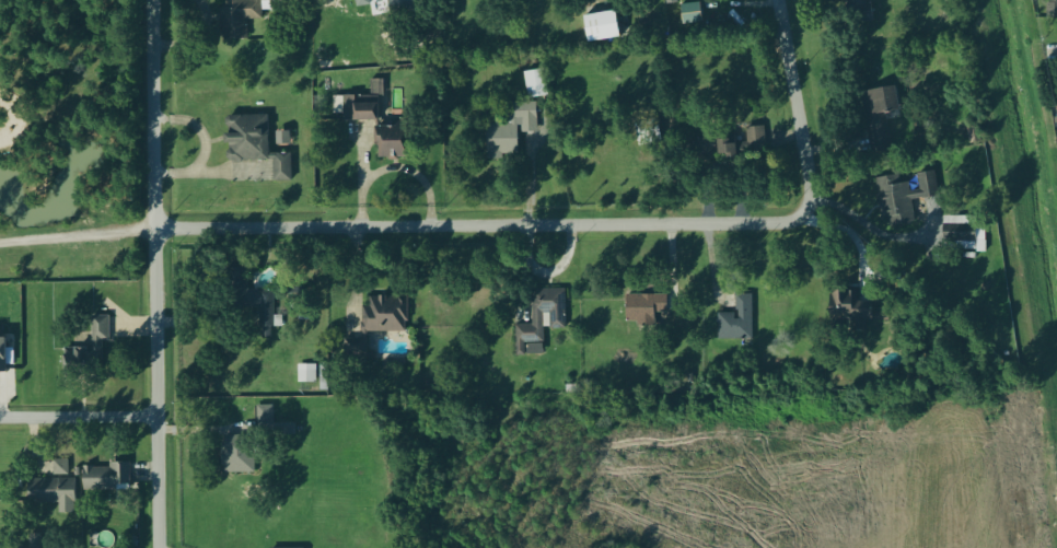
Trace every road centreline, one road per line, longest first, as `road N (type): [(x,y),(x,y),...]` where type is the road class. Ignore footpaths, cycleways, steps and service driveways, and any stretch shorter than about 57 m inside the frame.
road 1 (residential): [(779,0),(811,187),(801,218),(154,229)]
road 2 (residential): [(153,0),(160,547)]
road 3 (residential): [(159,416),(0,418)]

